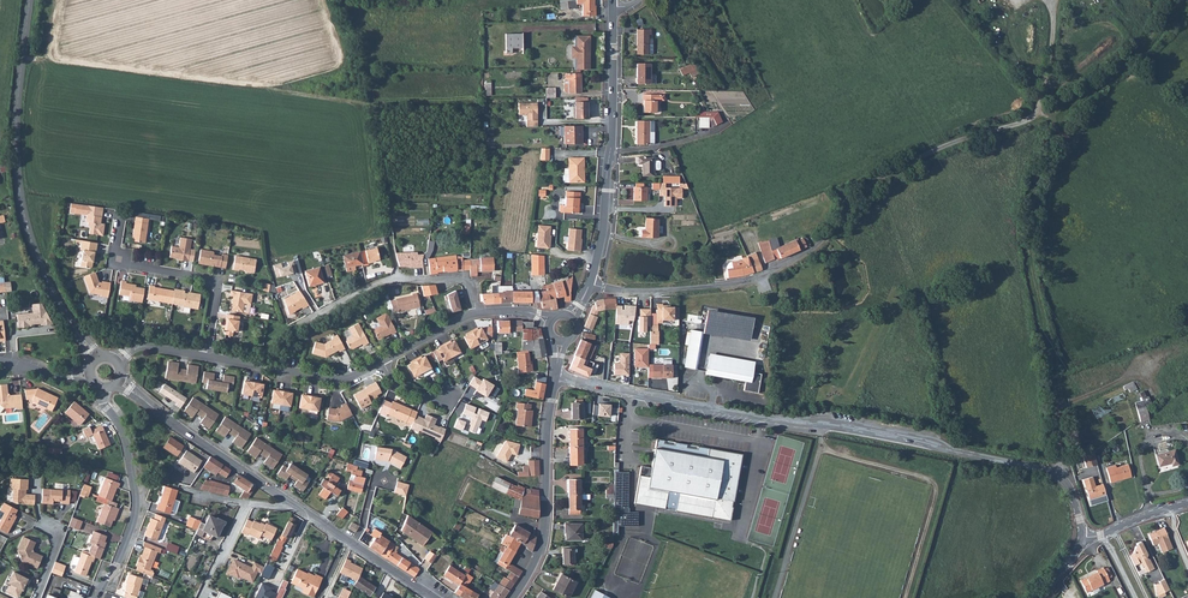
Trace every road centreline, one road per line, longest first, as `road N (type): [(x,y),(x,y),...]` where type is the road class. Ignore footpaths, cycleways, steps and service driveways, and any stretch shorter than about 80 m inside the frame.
road 1 (residential): [(555,376),(1040,468),(1067,486),(1081,537)]
road 2 (tertiary): [(96,358),(53,293),(24,211),(16,137),(31,0)]
road 3 (track): [(1055,134),(1028,207),(1027,243),(1059,438),(1055,475)]
road 4 (track): [(344,0),(366,60),(402,279)]
road 5 (secondary): [(512,597),(540,547),(555,376)]
road 6 (residential): [(591,284),(654,290),(734,283),(810,251)]
road 7 (residential): [(97,597),(135,507),(125,437),(103,388)]
road 8 (residential): [(206,357),(217,283),(122,262),(121,217)]
road 9 (tertiary): [(120,381),(287,501)]
road 10 (residential): [(477,313),(461,281),(402,279),(320,312)]
road 11 (track): [(1177,0),(1140,51),(1090,91),(1040,115)]
road 12 (residential): [(206,357),(342,378),(382,360)]
road 13 (tertiary): [(287,501),(433,597)]
road 14 (secondary): [(610,151),(612,8)]
road 15 (secondary): [(591,284),(610,151)]
road 16 (residential): [(610,151),(675,142),(726,123)]

